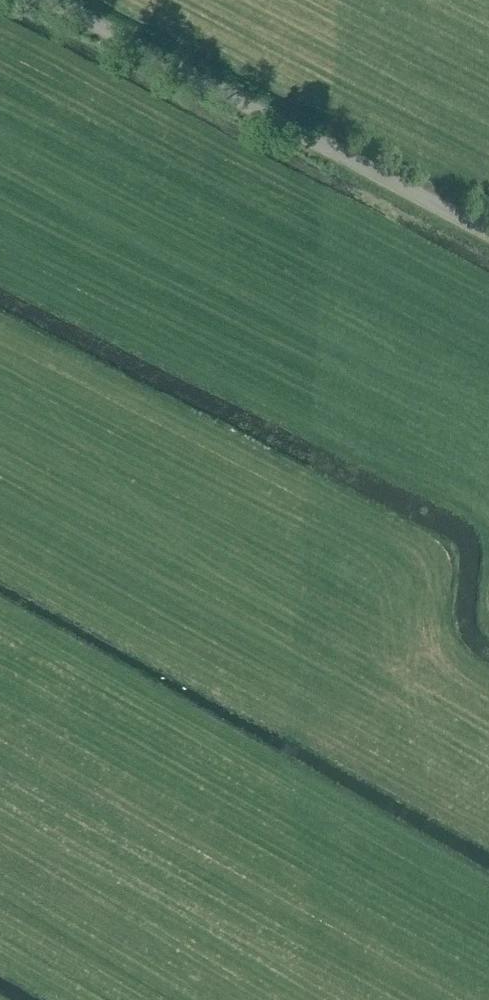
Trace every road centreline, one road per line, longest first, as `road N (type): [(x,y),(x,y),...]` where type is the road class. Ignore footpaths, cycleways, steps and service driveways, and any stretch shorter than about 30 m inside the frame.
road 1 (unclassified): [(488,242),(50,0)]

